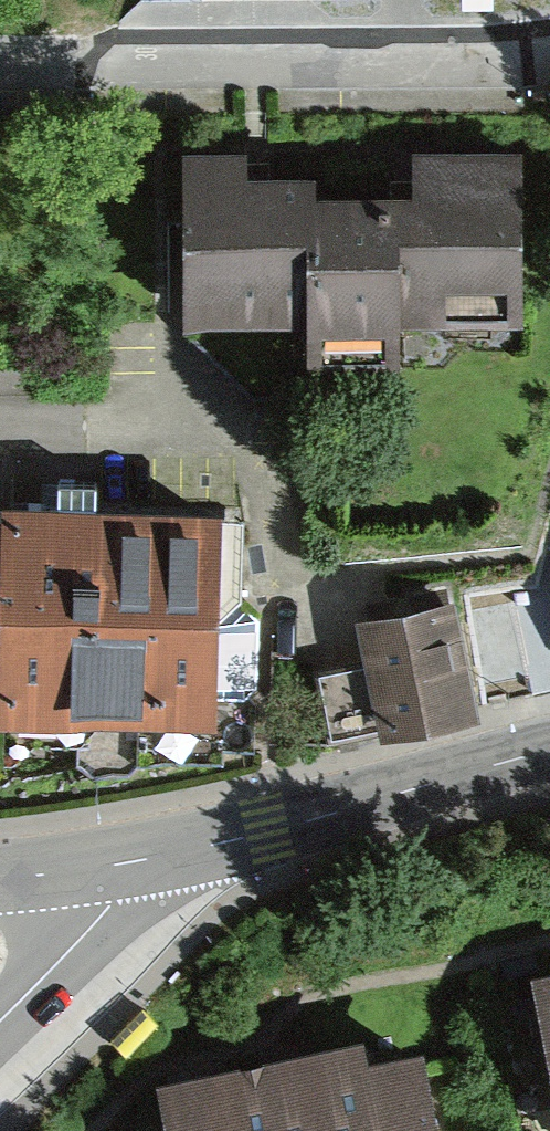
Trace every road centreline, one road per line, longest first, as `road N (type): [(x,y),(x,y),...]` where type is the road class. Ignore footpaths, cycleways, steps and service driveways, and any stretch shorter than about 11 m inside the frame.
road 1 (residential): [(0,55),(528,56),(549,50)]
road 2 (tertiary): [(549,751),(112,864)]
road 3 (residential): [(0,412),(264,415)]
road 4 (tertiary): [(0,1019),(95,923),(108,904),(112,864)]

